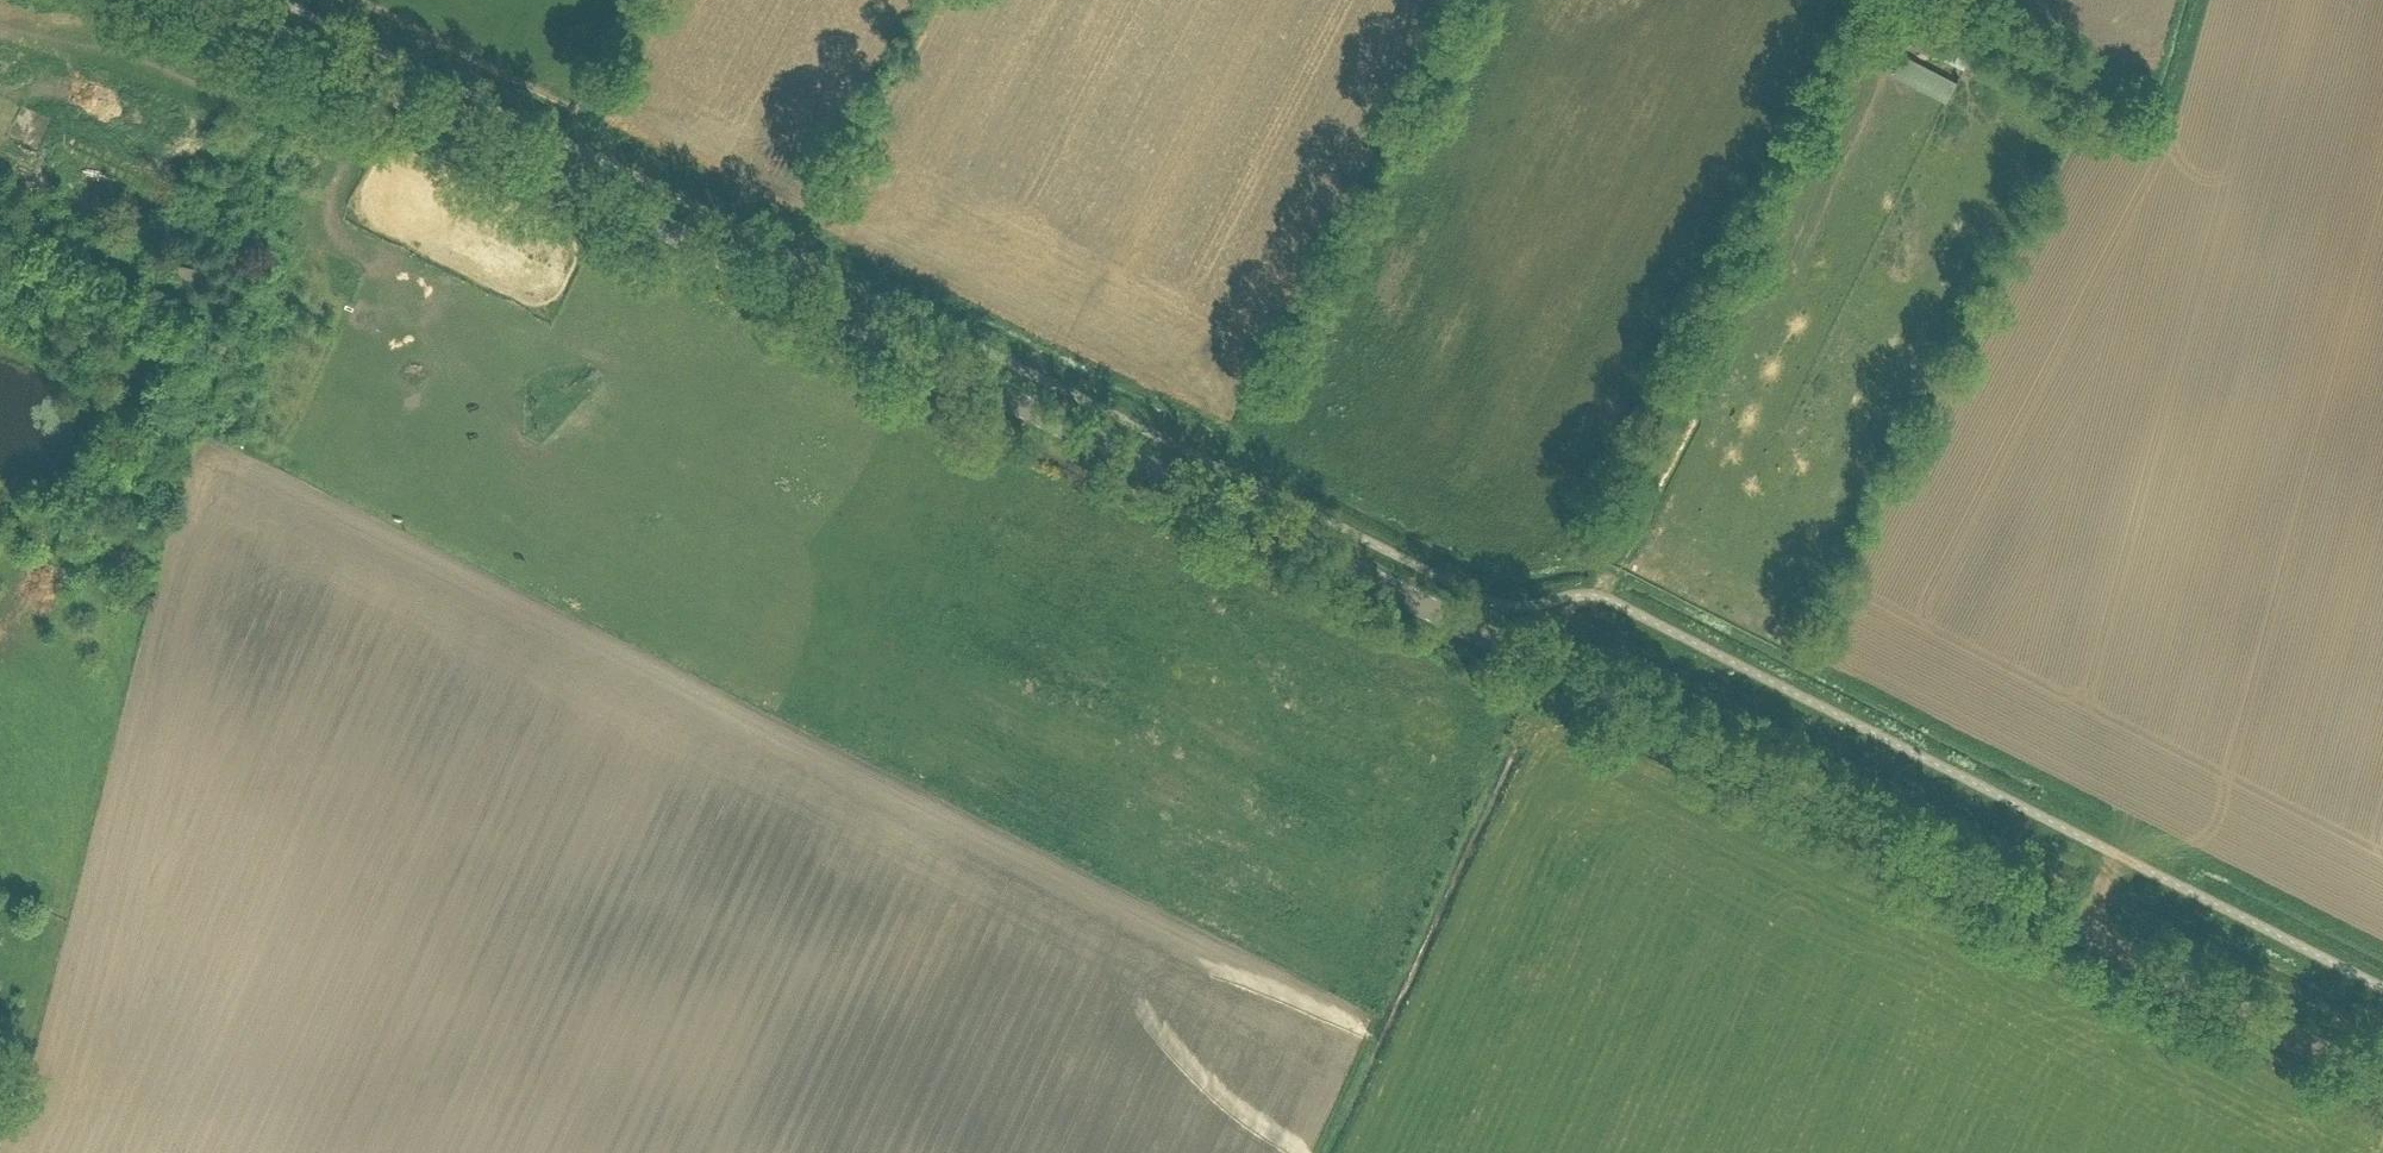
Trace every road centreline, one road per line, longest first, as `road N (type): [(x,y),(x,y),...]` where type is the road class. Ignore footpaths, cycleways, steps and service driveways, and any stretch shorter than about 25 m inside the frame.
road 1 (tertiary): [(2382,1080),(212,0)]

